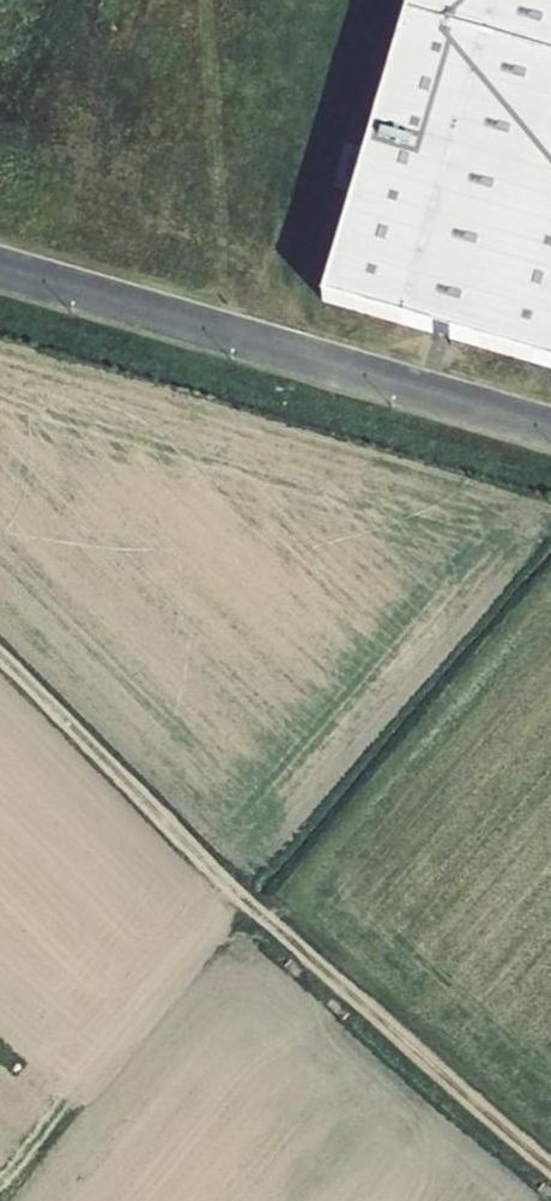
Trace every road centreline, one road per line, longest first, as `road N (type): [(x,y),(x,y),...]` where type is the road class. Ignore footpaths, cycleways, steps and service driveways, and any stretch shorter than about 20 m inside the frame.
road 1 (track): [(0,635),(550,1157)]
road 2 (unclassified): [(0,269),(550,439)]

